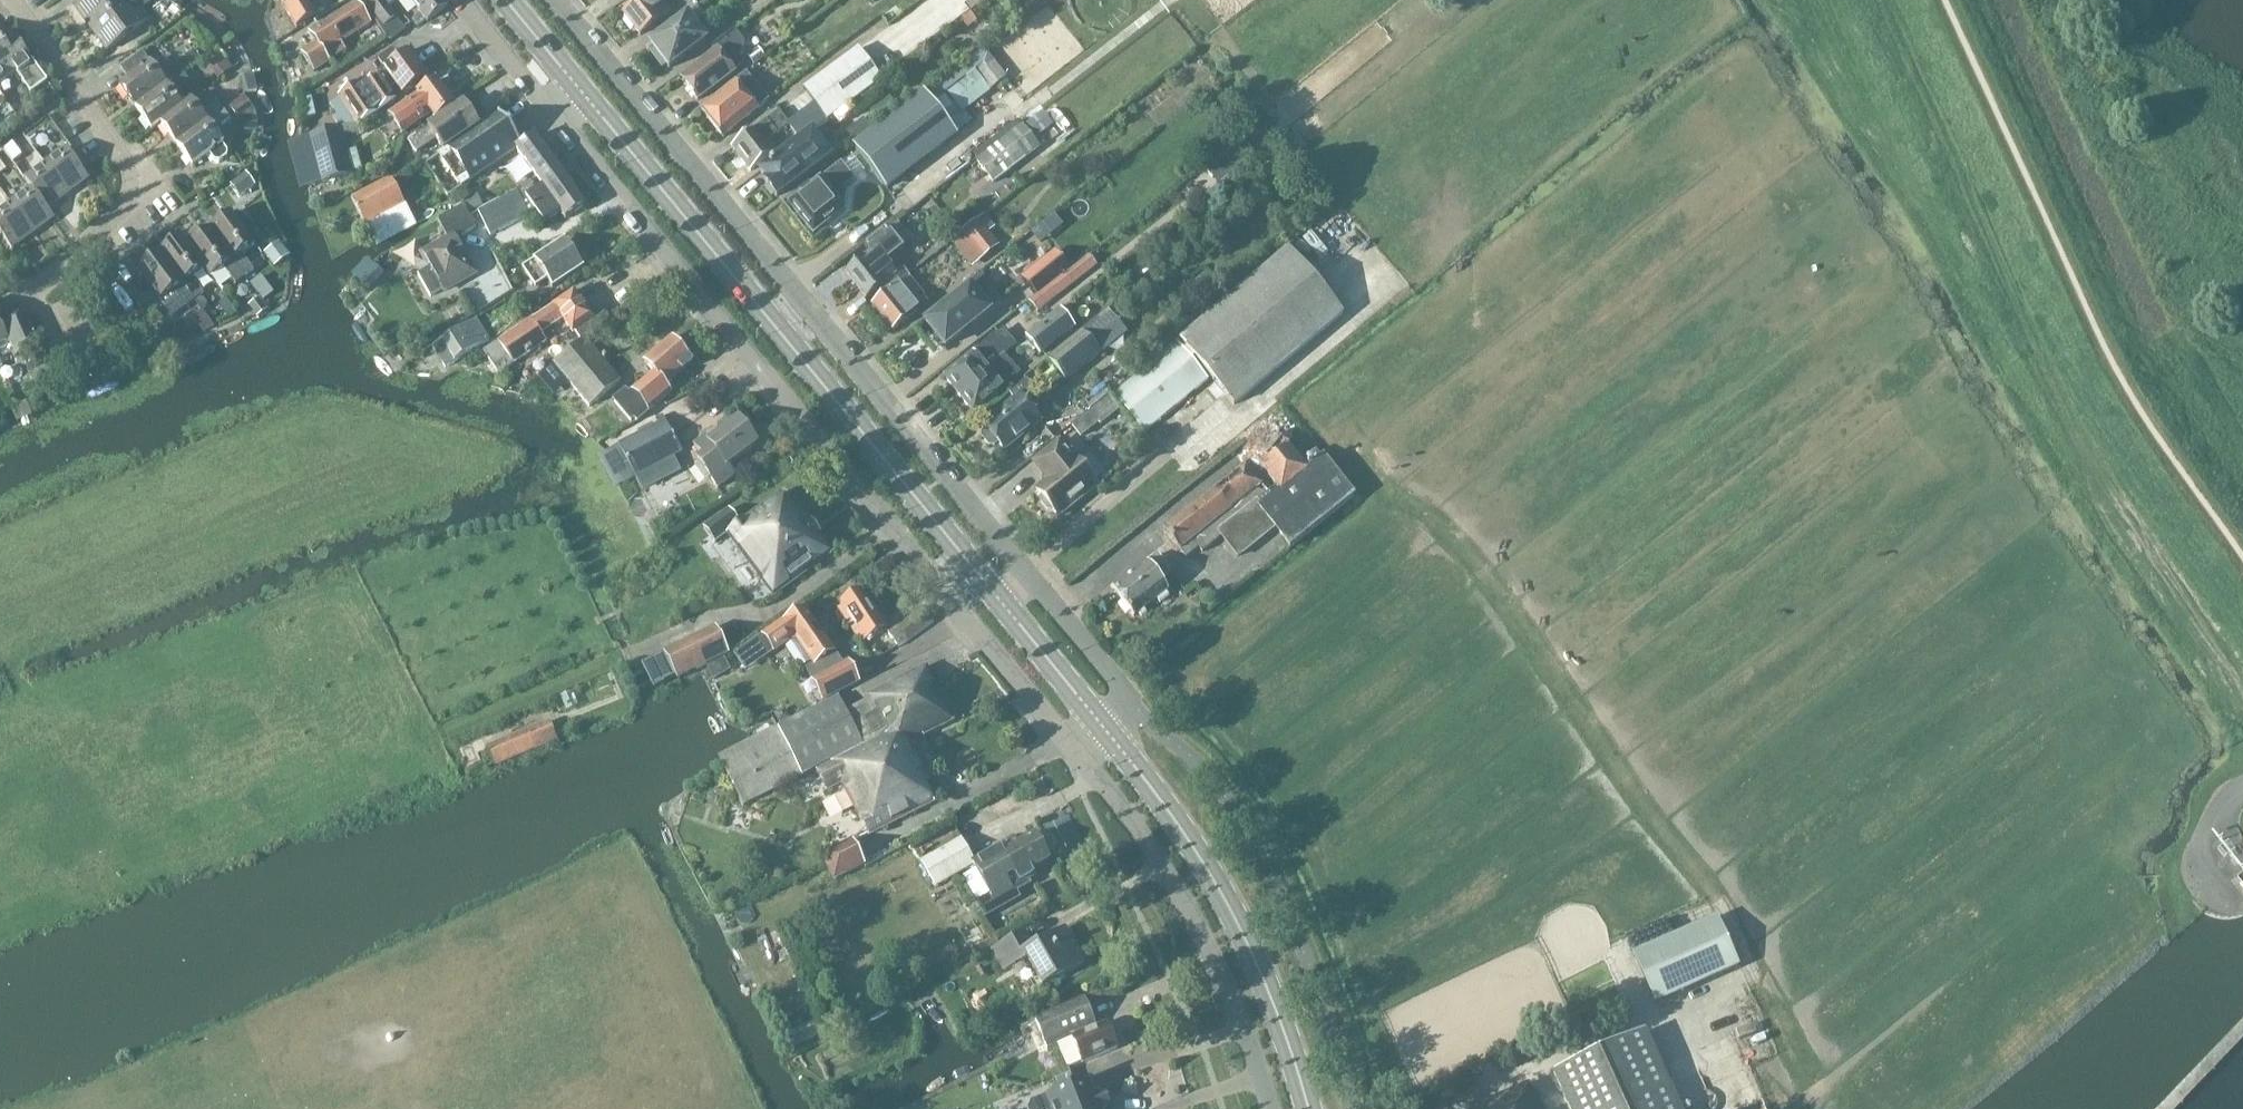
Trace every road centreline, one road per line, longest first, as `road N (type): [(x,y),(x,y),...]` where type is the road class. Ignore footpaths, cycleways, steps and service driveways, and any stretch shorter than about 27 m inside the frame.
road 1 (residential): [(460,0),(1073,743)]
road 2 (tertiary): [(1101,722),(502,0)]
road 3 (residential): [(1127,698),(555,0)]
road 4 (tertiary): [(1310,1108),(1238,920),(1101,722)]
road 5 (residential): [(1073,743),(1183,894),(1273,1108)]
road 6 (residential): [(0,275),(32,290),(122,209),(131,179),(15,0)]

